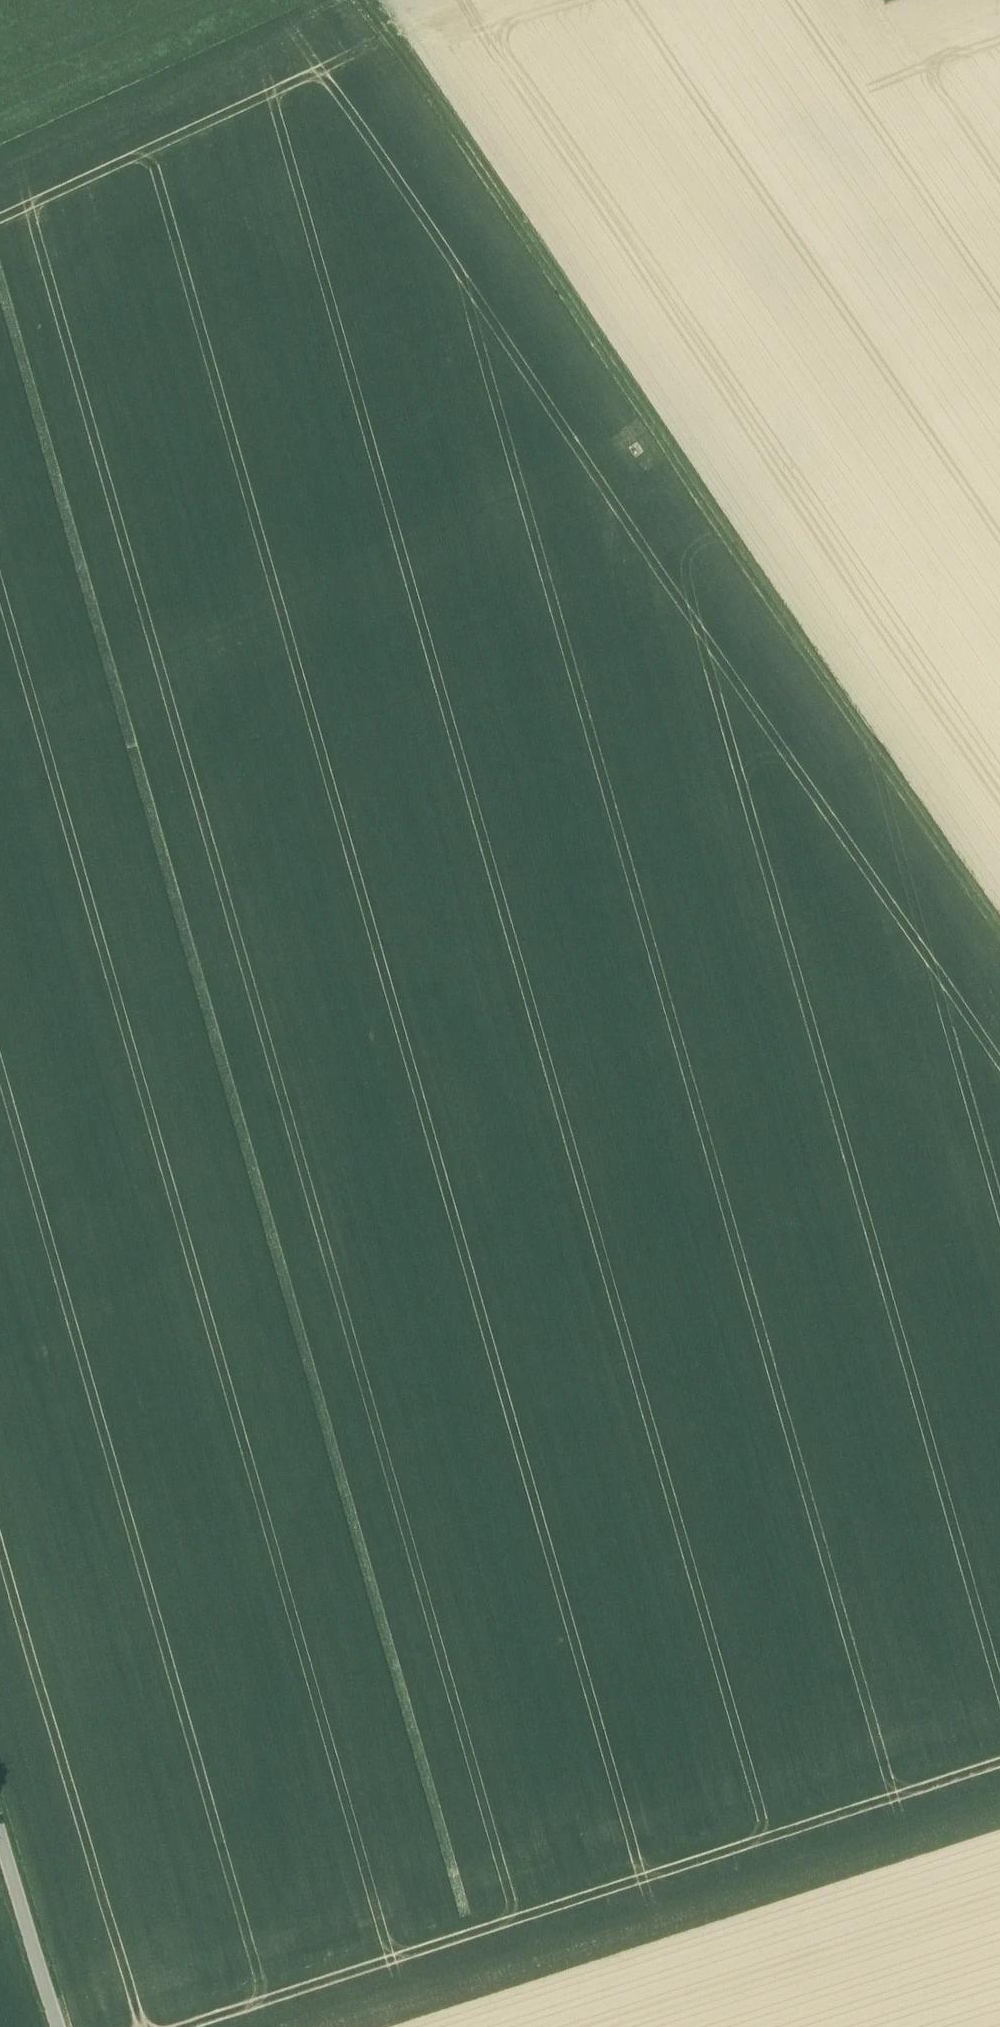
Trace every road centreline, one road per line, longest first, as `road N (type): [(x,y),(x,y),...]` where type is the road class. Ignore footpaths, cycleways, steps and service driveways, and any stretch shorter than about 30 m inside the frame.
road 1 (track): [(363,0),(999,931)]
road 2 (unclassified): [(0,1839),(60,2026)]

